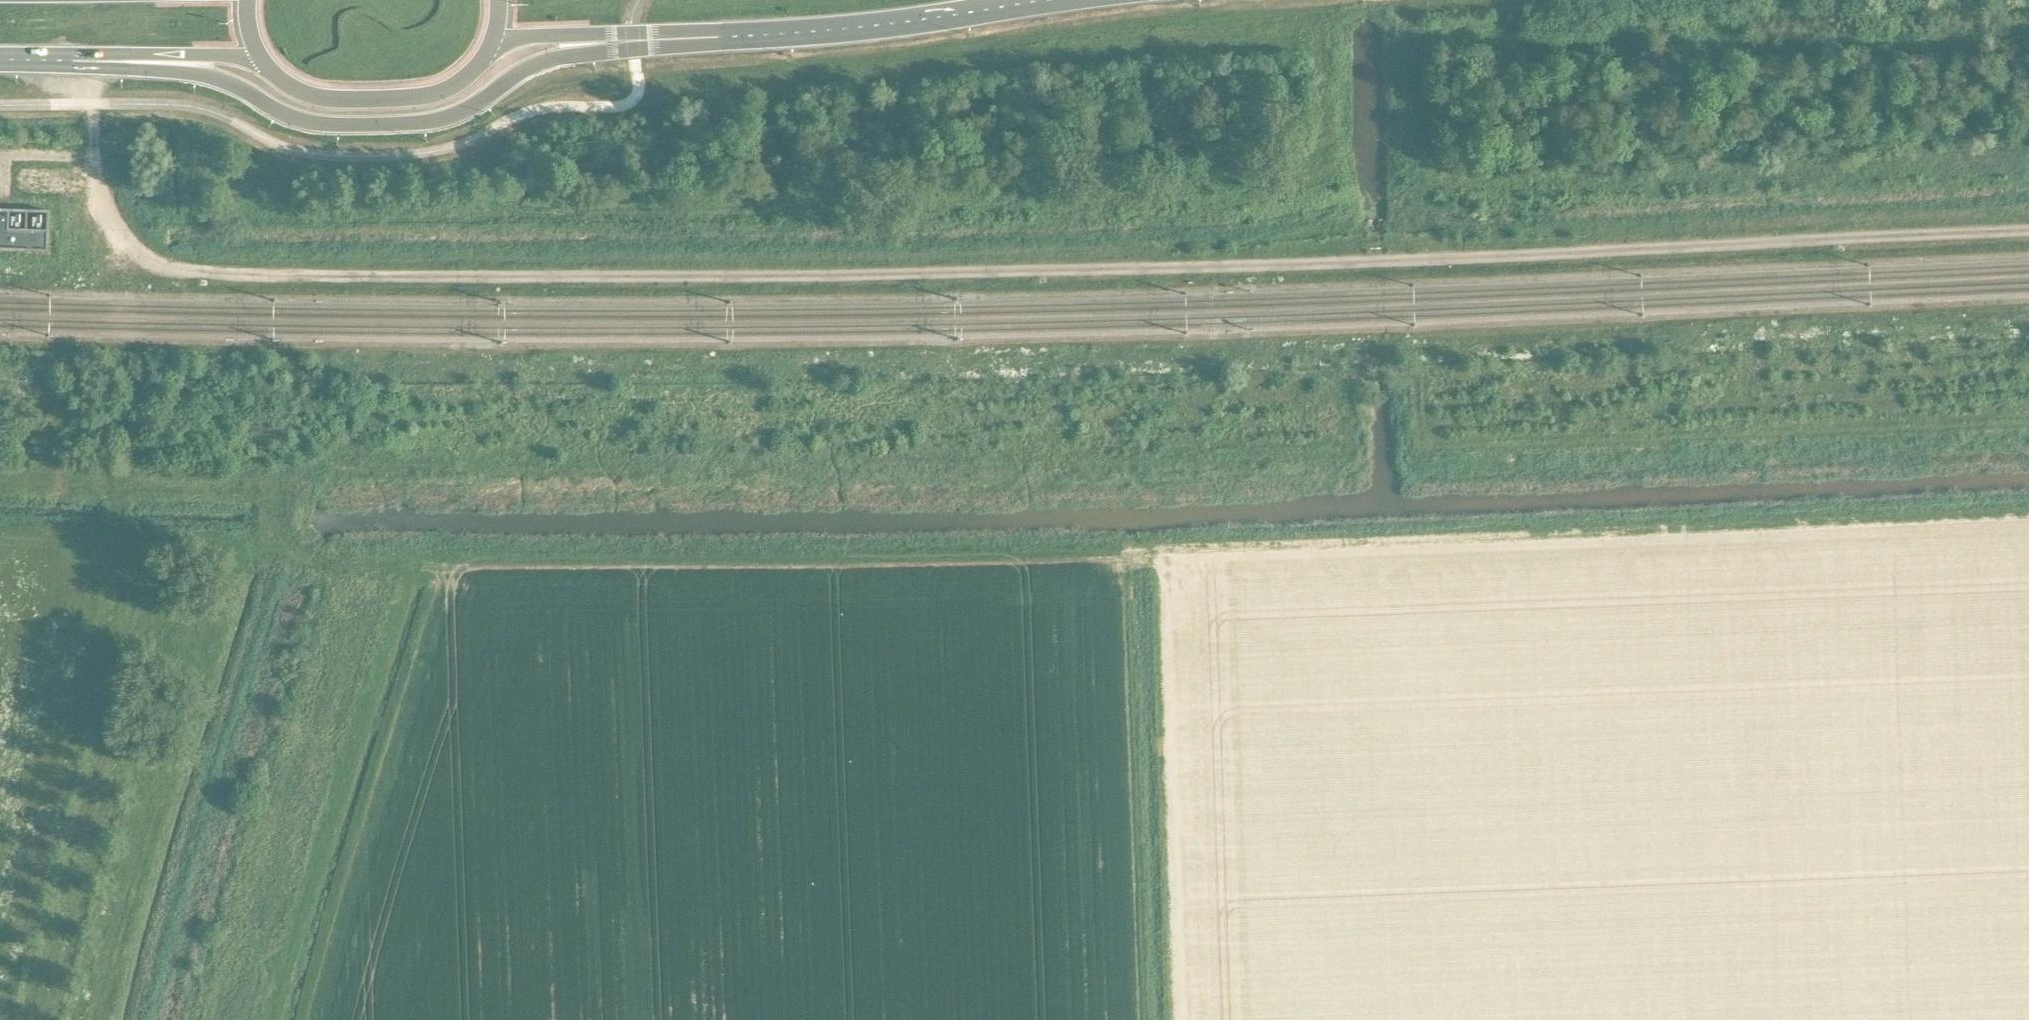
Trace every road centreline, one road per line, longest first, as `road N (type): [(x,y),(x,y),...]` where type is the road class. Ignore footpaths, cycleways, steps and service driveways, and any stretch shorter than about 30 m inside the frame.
road 1 (track): [(2028,234),(1181,272),(271,281),(215,279),(147,261),(108,222),(93,174)]
road 2 (trunk): [(143,61),(225,88),(294,125),(388,130),(442,124),(540,67),(606,48)]
road 3 (trunk): [(606,48),(850,33),(1094,0)]
road 4 (trunk): [(264,71),(312,102),(402,104),(450,92),(486,54)]
road 5 (trunk): [(0,58),(143,61)]
road 6 (trunk): [(126,0),(0,1)]
road 7 (trunk): [(486,54),(523,42),(587,40),(606,48)]
road 8 (trunk): [(143,61),(224,61),(264,71)]

